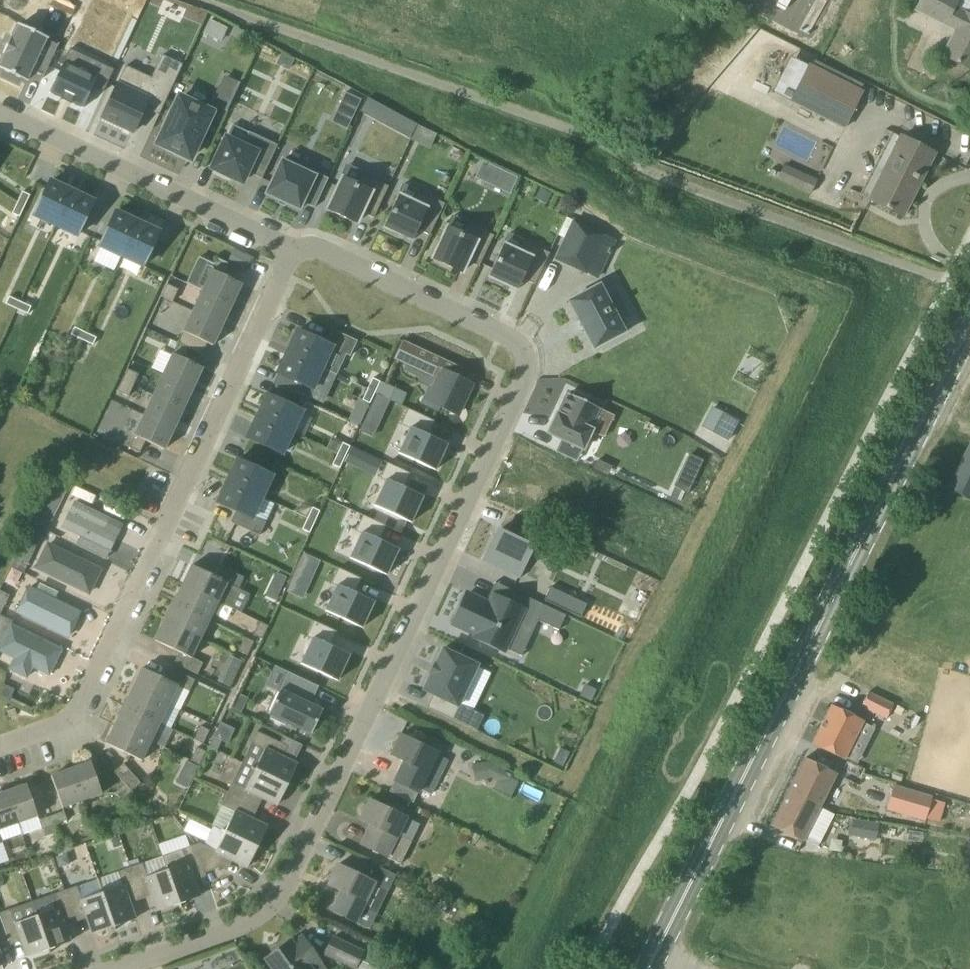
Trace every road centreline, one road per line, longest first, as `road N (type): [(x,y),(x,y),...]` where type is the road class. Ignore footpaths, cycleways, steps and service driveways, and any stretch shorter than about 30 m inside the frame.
road 1 (residential): [(292,249),(320,252),(509,337),(529,371),(283,892),(229,931),(120,968)]
road 2 (primary): [(647,968),(969,327)]
road 3 (residential): [(0,742),(77,710),(99,683),(292,249)]
road 4 (residential): [(0,115),(292,249)]

